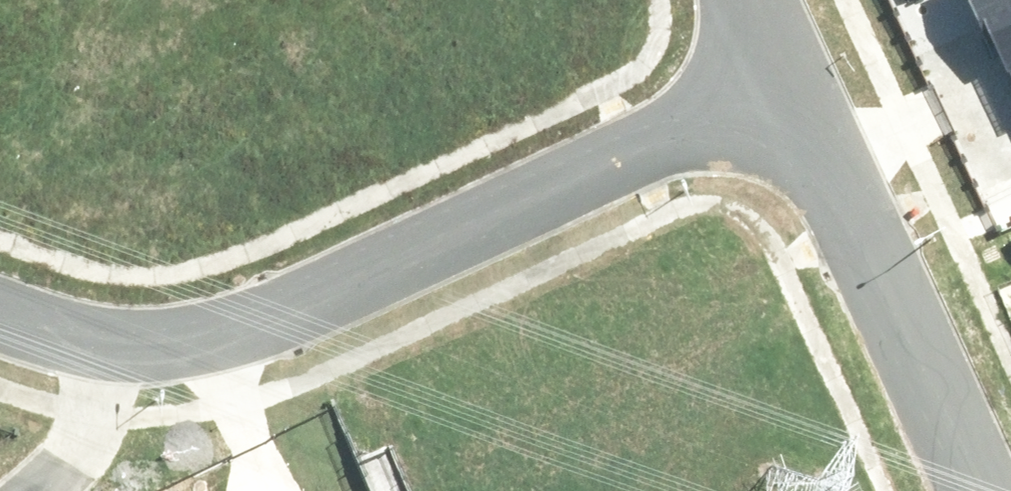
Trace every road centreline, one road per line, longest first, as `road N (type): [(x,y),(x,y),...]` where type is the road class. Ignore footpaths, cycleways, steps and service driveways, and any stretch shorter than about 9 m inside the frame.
road 1 (residential): [(784,54),(278,289),(206,312),(64,322)]
road 2 (residential): [(985,490),(784,54)]
road 3 (residential): [(64,322),(19,442),(0,466)]

